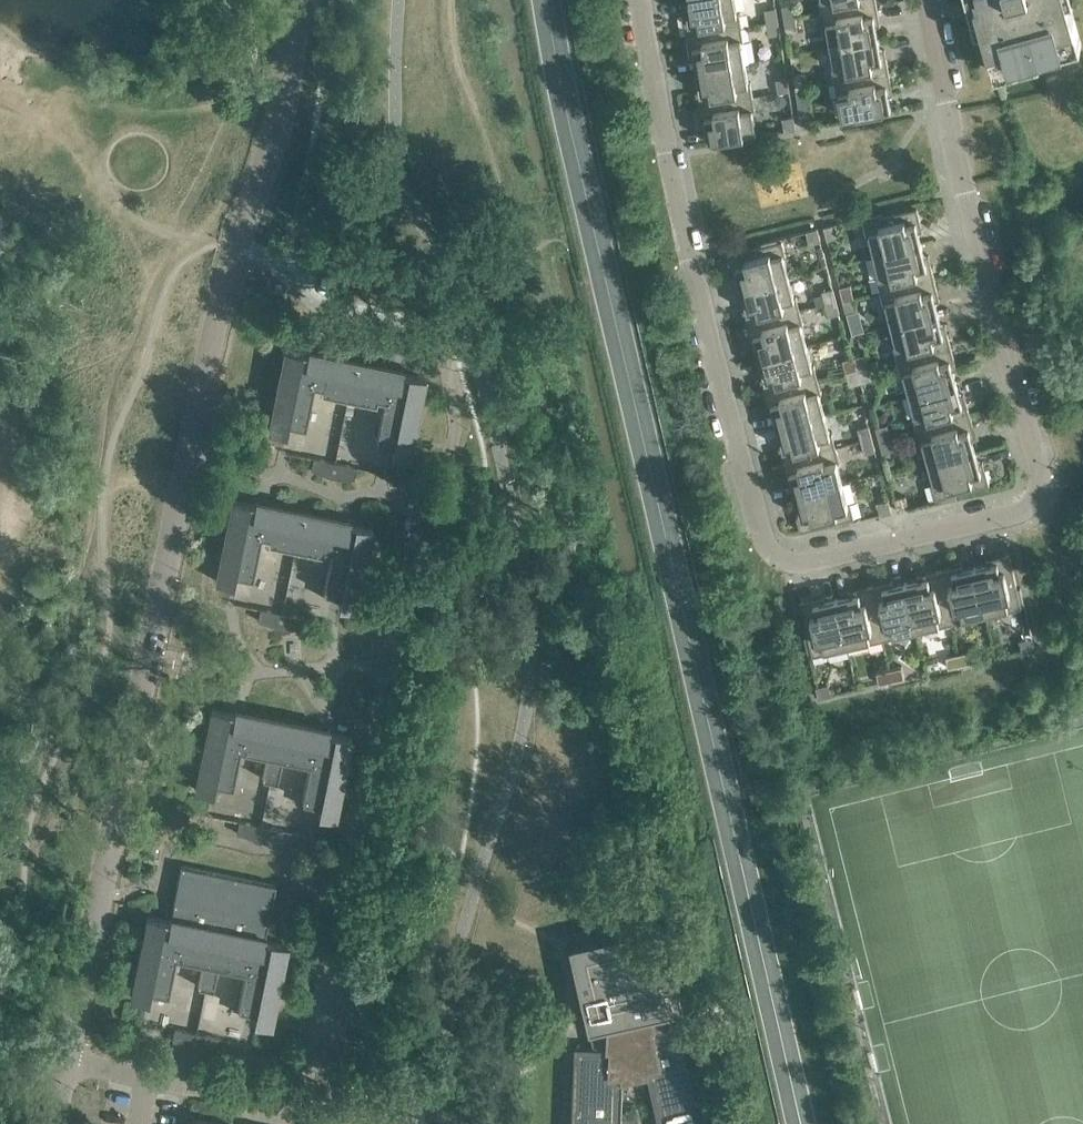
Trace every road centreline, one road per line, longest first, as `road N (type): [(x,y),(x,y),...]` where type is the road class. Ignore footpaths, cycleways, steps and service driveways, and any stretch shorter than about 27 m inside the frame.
road 1 (residential): [(644,0),(681,224),(767,561),(801,569),(1032,508),(1041,480),(942,87),(933,0)]
road 2 (unclassified): [(64,1068),(210,349),(280,119),(292,0)]
road 3 (unclassified): [(289,1120),(369,761),(400,563),(439,497),(453,434),(442,358),(319,328),(325,307)]
road 4 (unclassified): [(289,1120),(64,1068)]

